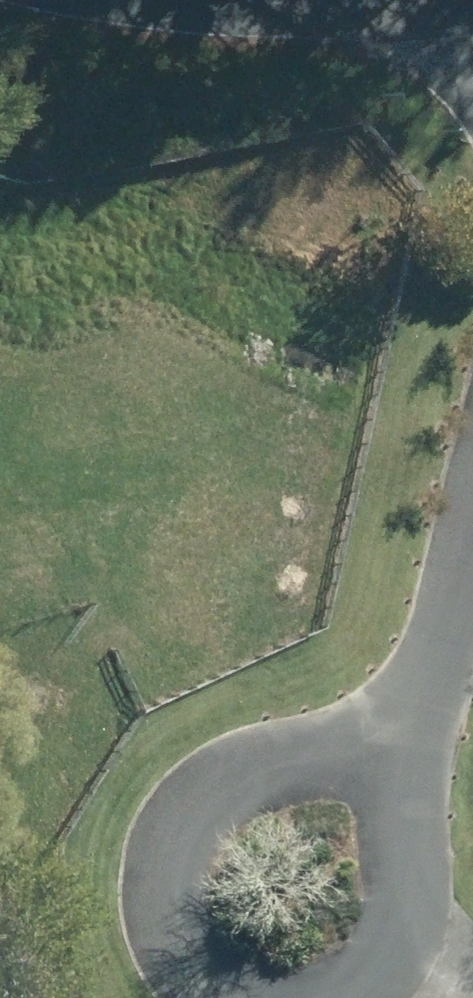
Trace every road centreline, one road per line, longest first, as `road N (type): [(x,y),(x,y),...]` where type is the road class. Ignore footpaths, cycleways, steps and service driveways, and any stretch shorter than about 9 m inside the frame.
road 1 (residential): [(280,997),(241,988),(202,961),(176,922),(164,880),(167,833),(186,790),(223,753),(260,736),(306,730),(359,743),(395,768)]
road 2 (residential): [(472,478),(395,768)]
road 3 (residential): [(395,768),(422,807),(435,881),(404,954)]

